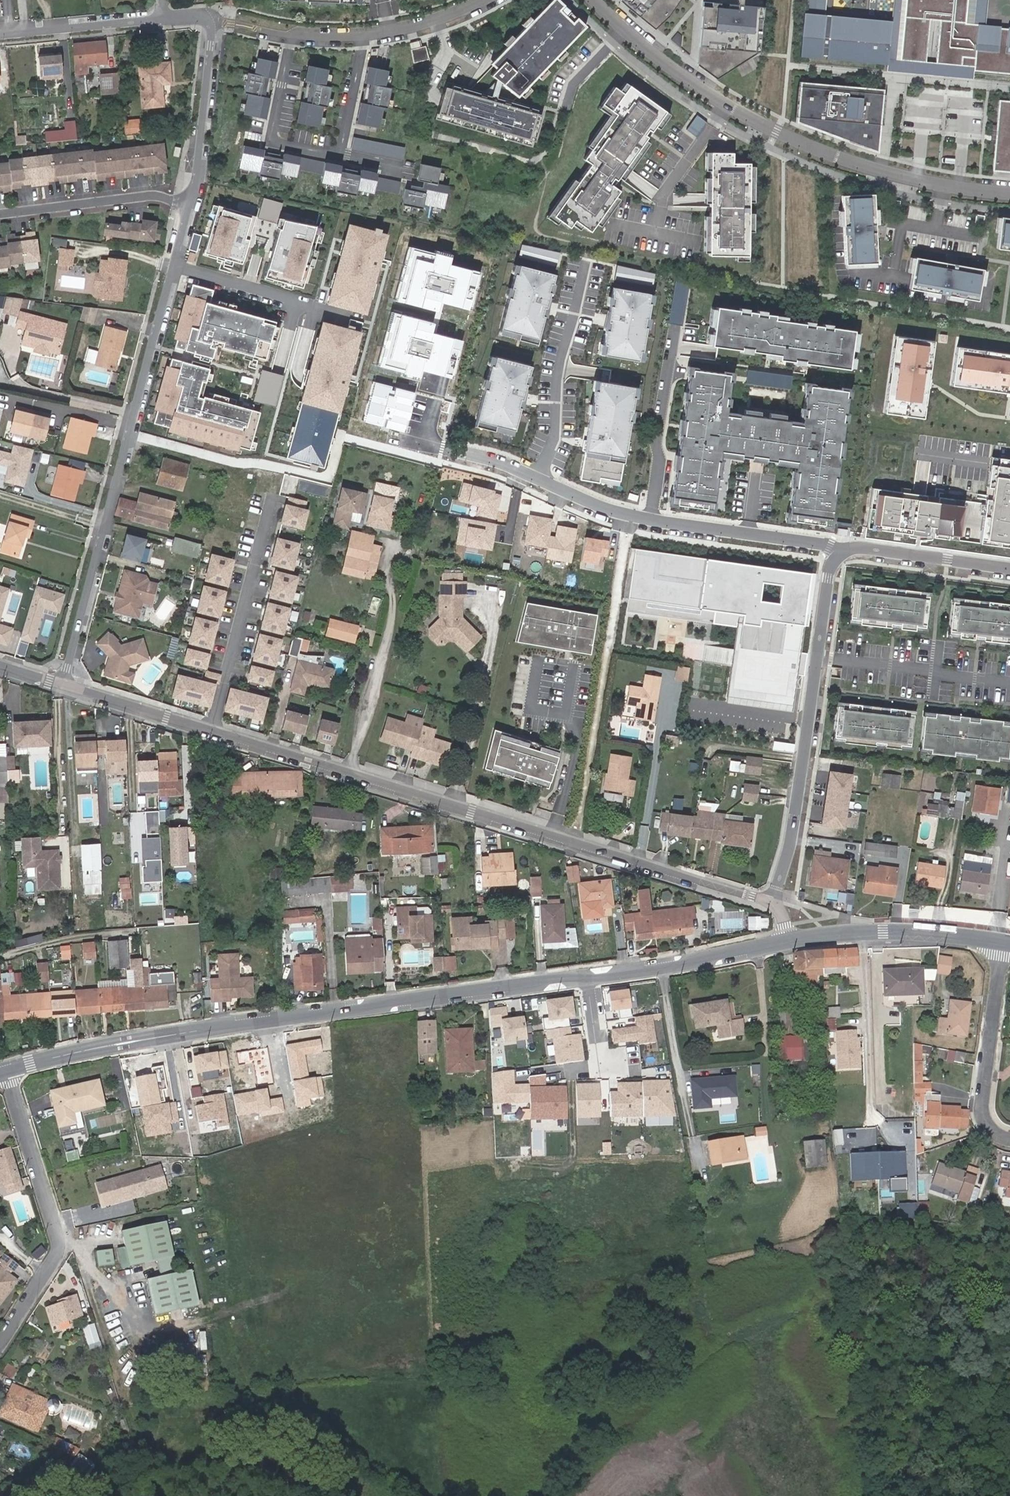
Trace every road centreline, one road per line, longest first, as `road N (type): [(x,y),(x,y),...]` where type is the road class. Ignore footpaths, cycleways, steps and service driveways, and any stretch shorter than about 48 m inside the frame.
road 1 (tertiary): [(5,1070),(203,1029),(588,977)]
road 2 (residential): [(211,730),(773,904)]
road 3 (residential): [(1009,191),(895,175),(750,119),(640,44),(594,0)]
road 4 (residential): [(63,684),(172,266)]
road 5 (residential): [(857,548),(634,517),(455,452)]
road 6 (unclassified): [(773,904),(791,843),(830,566),(857,548)]
road 7 (residential): [(0,1343),(57,1248),(5,1070)]
road 8 (residential): [(211,730),(271,499)]
road 9 (residential): [(189,204),(213,21),(161,17)]
road 10 (residential): [(260,30),(291,37),(379,34),(482,0)]
road 11 (tertiary): [(785,941),(897,932),(1004,943)]
road 12 (residential): [(1004,943),(981,1109),(991,1130),(1009,1140)]
road 13 (tertiary): [(588,977),(785,941)]
road 14 (residential): [(0,215),(149,196),(189,204)]
road 15 (residential): [(161,17),(0,33)]
road 16 (residential): [(63,684),(211,730)]
road 17 (residential): [(1009,568),(857,548)]
road 18 (residential): [(172,266),(296,302)]

